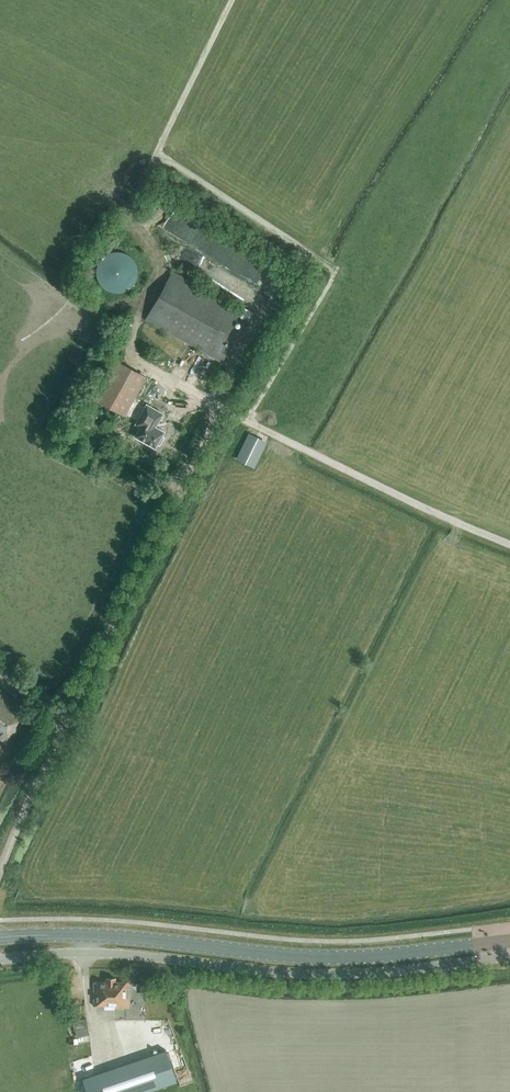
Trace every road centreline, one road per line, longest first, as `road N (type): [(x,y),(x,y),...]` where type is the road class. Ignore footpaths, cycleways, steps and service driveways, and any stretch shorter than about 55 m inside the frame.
road 1 (unclassified): [(0,960),(118,954),(332,975),(509,956)]
road 2 (primary): [(0,937),(125,937),(330,957),(509,940)]
road 3 (track): [(135,360),(132,335),(161,263),(126,209),(232,0)]
road 4 (track): [(246,421),(332,269),(157,155)]
road 5 (track): [(219,414),(509,544)]

